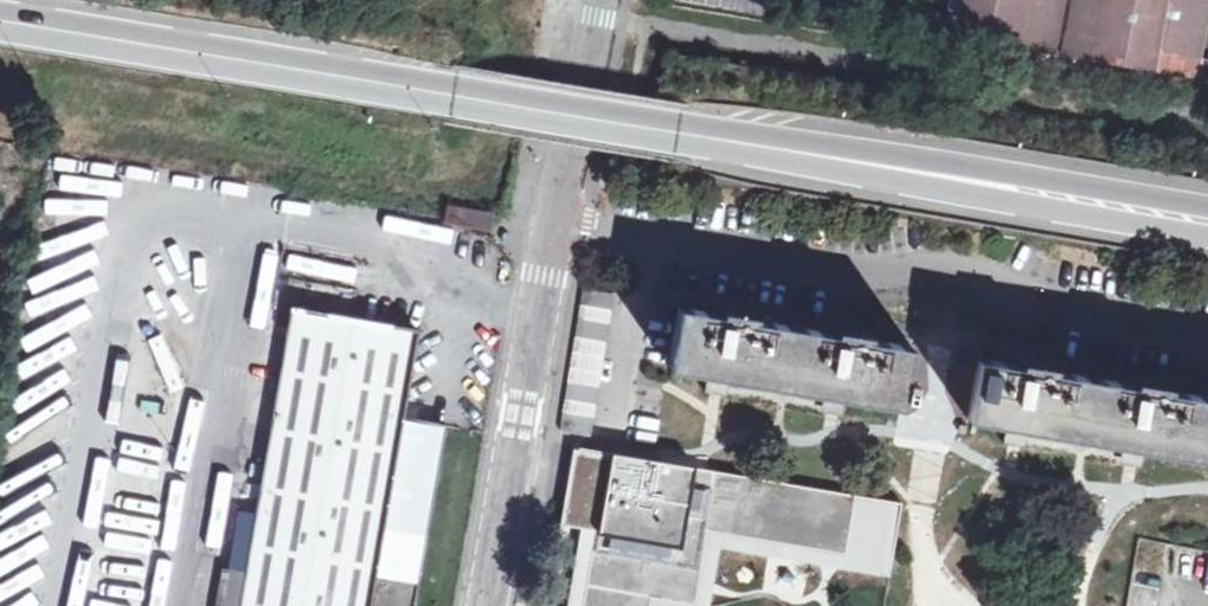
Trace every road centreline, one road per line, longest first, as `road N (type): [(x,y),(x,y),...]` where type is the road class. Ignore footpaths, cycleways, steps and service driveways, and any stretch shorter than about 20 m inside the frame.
road 1 (secondary): [(0,24),(1207,220)]
road 2 (residential): [(555,218),(1207,331)]
road 3 (unclassified): [(555,218),(489,605)]
road 4 (unclassified): [(594,0),(555,218)]

